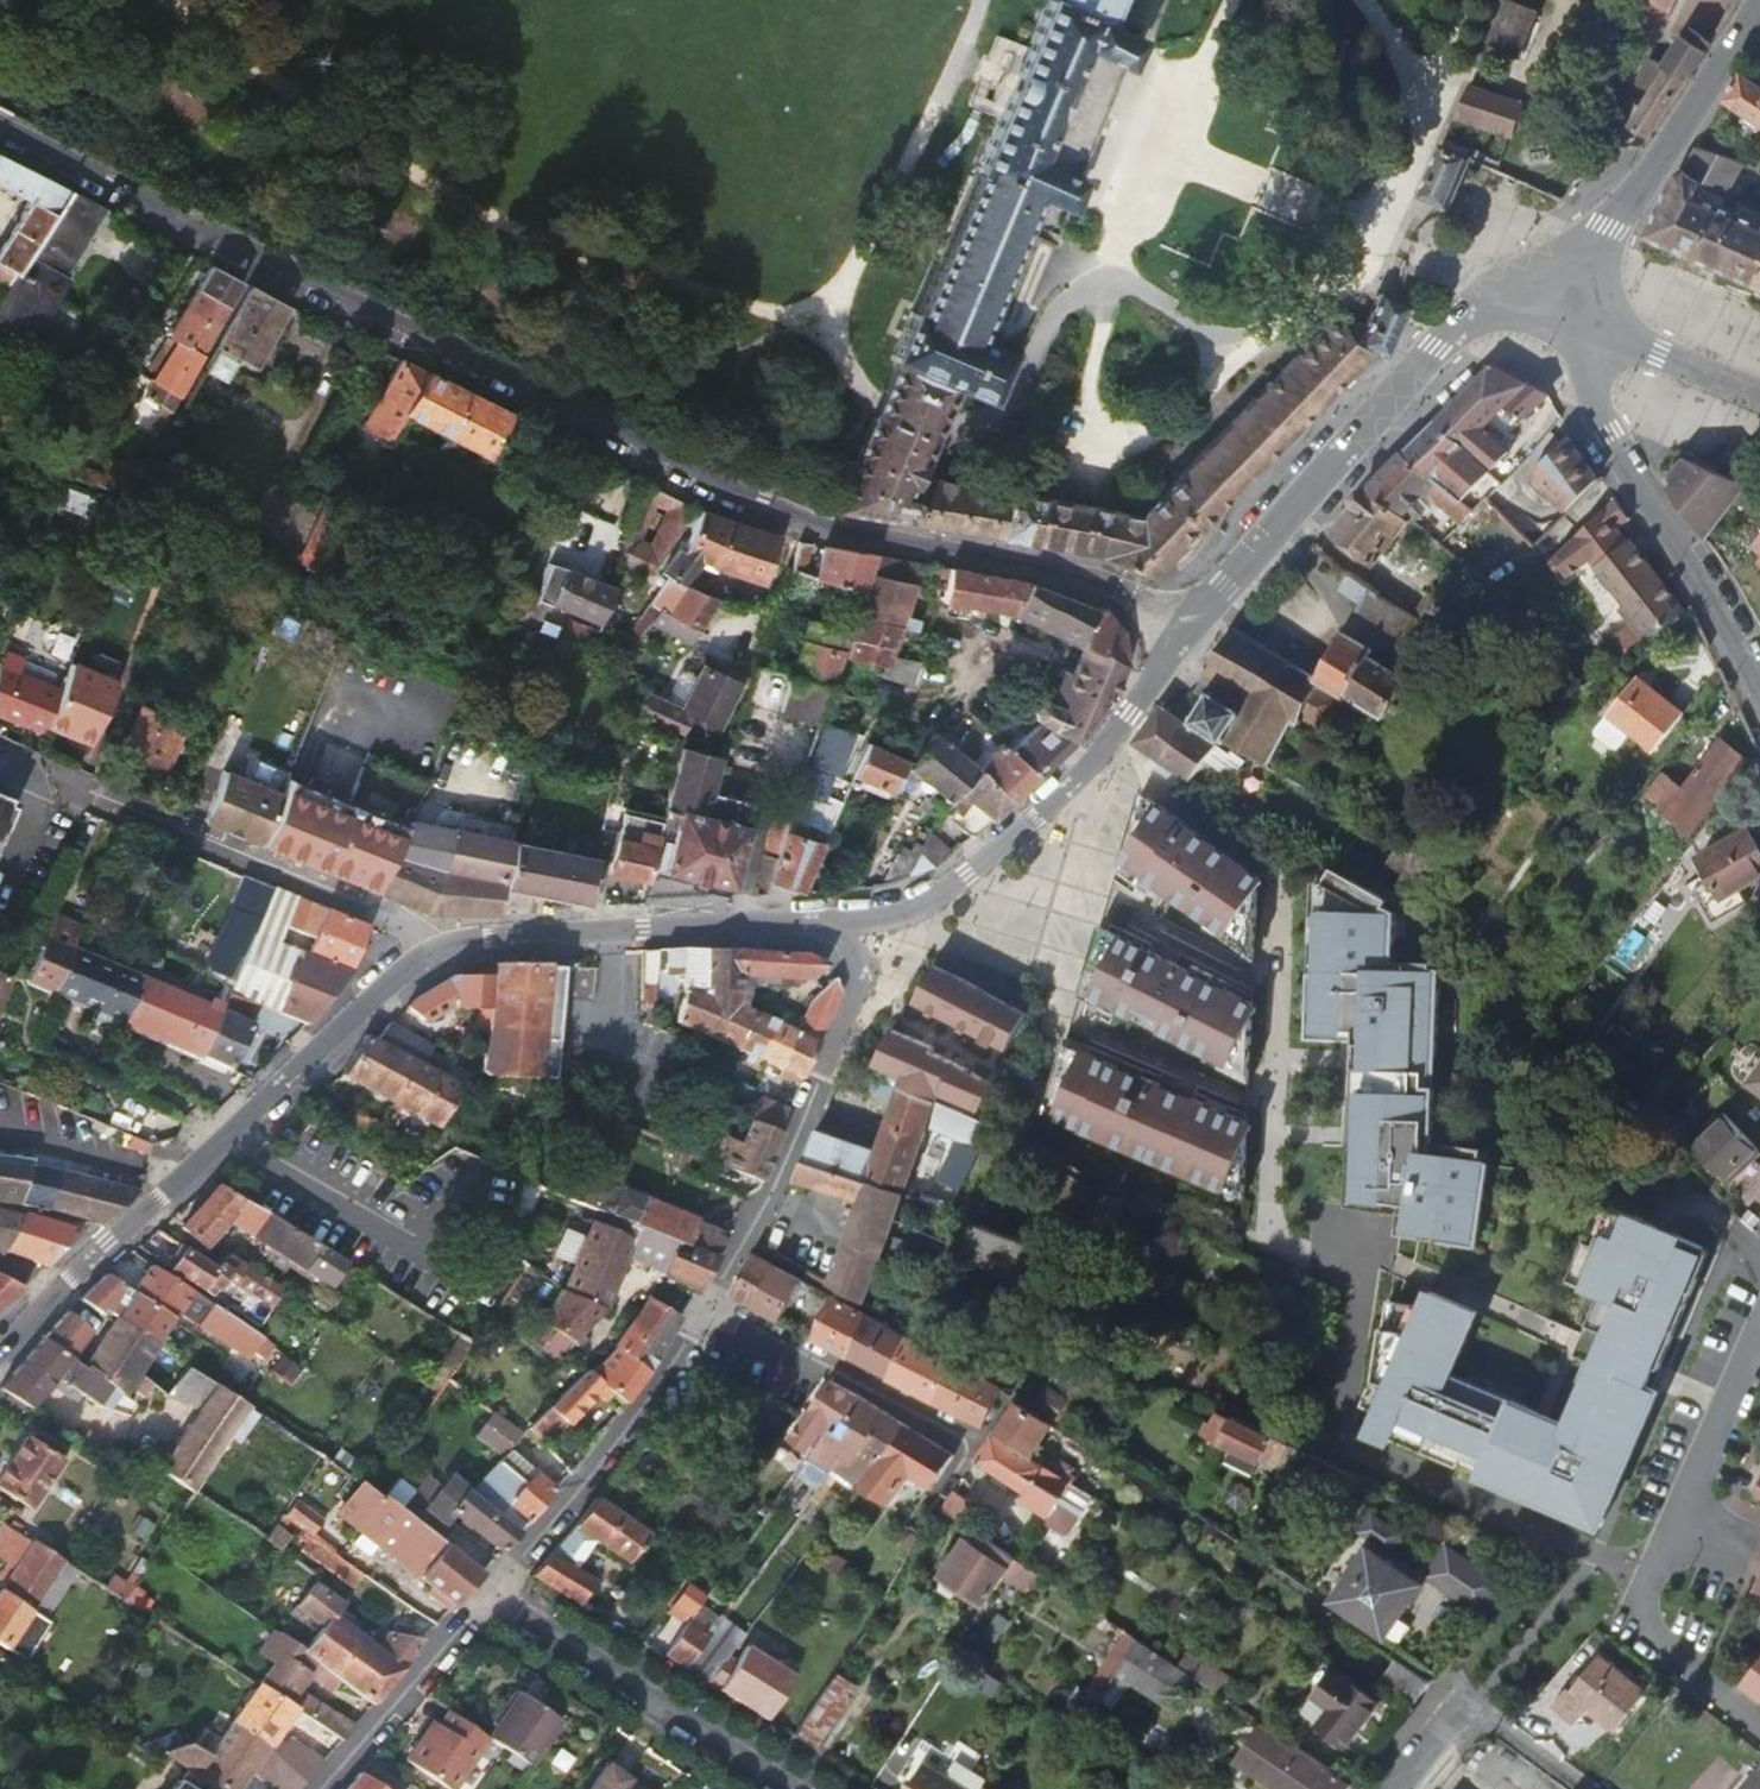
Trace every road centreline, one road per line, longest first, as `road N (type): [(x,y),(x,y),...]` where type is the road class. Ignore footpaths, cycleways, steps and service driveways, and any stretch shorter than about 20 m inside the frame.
road 1 (secondary): [(0,132),(783,514),(1032,568),(1138,604),(1182,631)]
road 2 (track): [(814,338),(445,184),(169,0)]
road 3 (tertiary): [(422,965),(351,1021),(0,1347)]
road 4 (tertiary): [(1182,631),(1090,765),(1041,814),(922,907),(828,923)]
road 5 (residential): [(0,758),(373,912),(406,934),(422,965)]
road 6 (residential): [(706,1301),(784,1159),(862,987),(853,948),(828,923)]
road 7 (tertiary): [(828,923),(502,938),(422,965)]
road 8 (secondary): [(1460,335),(1182,631)]
road 9 (residential): [(491,1596),(655,1390),(706,1301)]
road 10 (residential): [(788,1788),(491,1596)]
road 11 (secondary): [(1546,281),(1610,227),(1659,166),(1759,12)]
road 12 (residential): [(706,1301),(977,1446)]
road 13 (residential): [(1759,1722),(1666,1647),(1643,1615),(1640,1602),(1675,1518)]
road 14 (residential): [(317,1788),(491,1596)]
road 15 (residential): [(1642,500),(1759,692)]
road 16 (residential): [(1675,1518),(1759,1325)]
road 17 (residential): [(1642,500),(1598,398),(1608,334)]
road 18 (residential): [(1608,334),(1759,397)]

